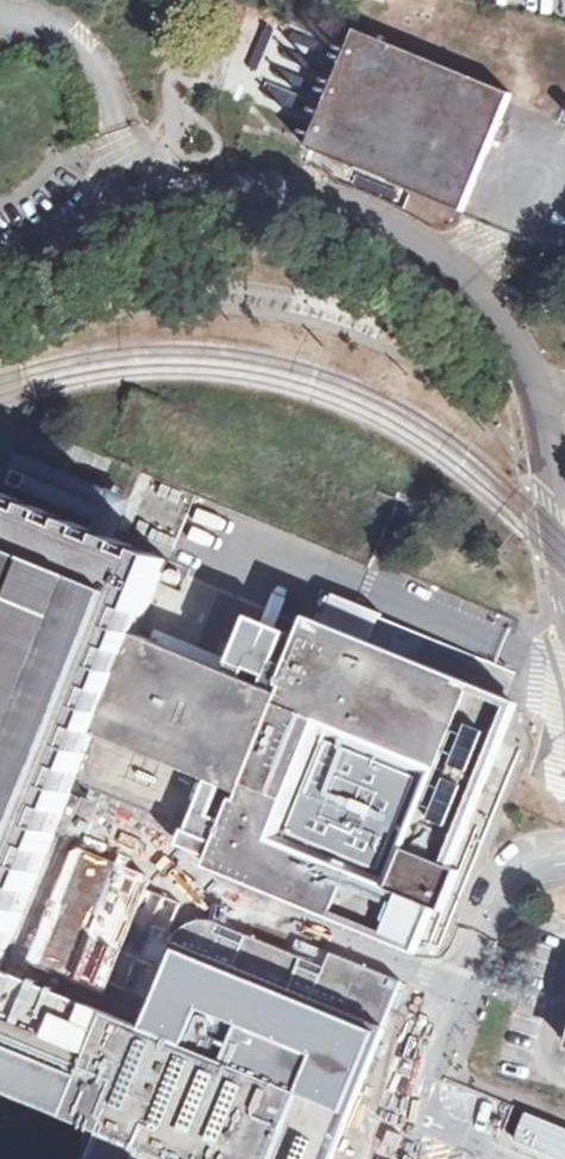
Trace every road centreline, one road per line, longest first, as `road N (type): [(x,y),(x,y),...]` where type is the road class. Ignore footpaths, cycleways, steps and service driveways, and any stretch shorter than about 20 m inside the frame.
road 1 (unclassified): [(0,269),(155,198),(228,190),(368,213),(488,287),(516,327),(540,386),(564,557)]

